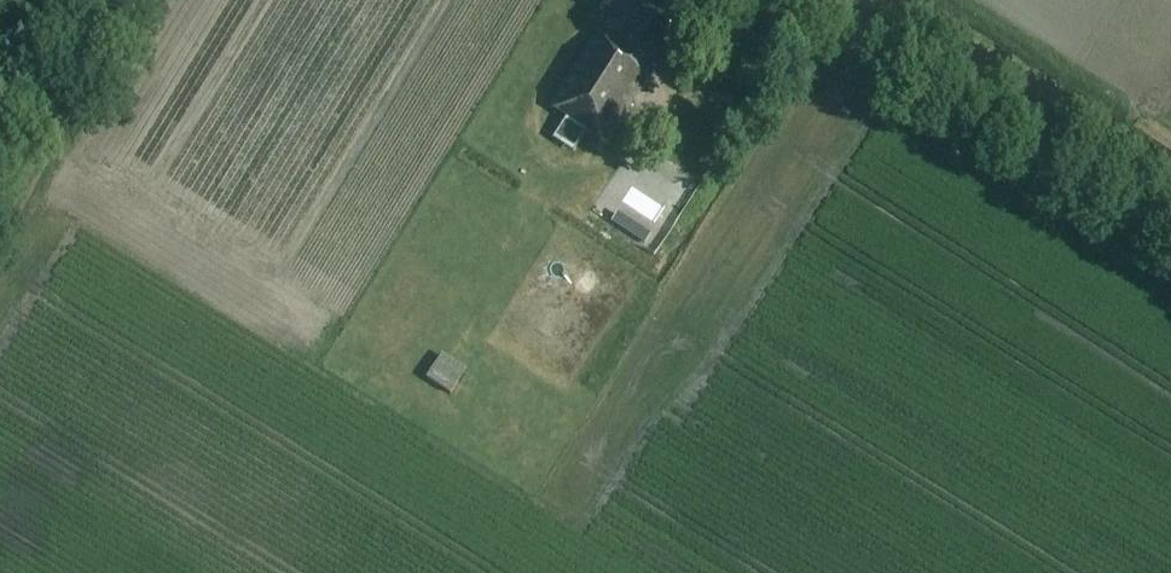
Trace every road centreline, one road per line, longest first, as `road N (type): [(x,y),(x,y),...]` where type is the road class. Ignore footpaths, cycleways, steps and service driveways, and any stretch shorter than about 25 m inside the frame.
road 1 (unclassified): [(1170,234),(806,0)]
road 2 (track): [(137,0),(0,224)]

